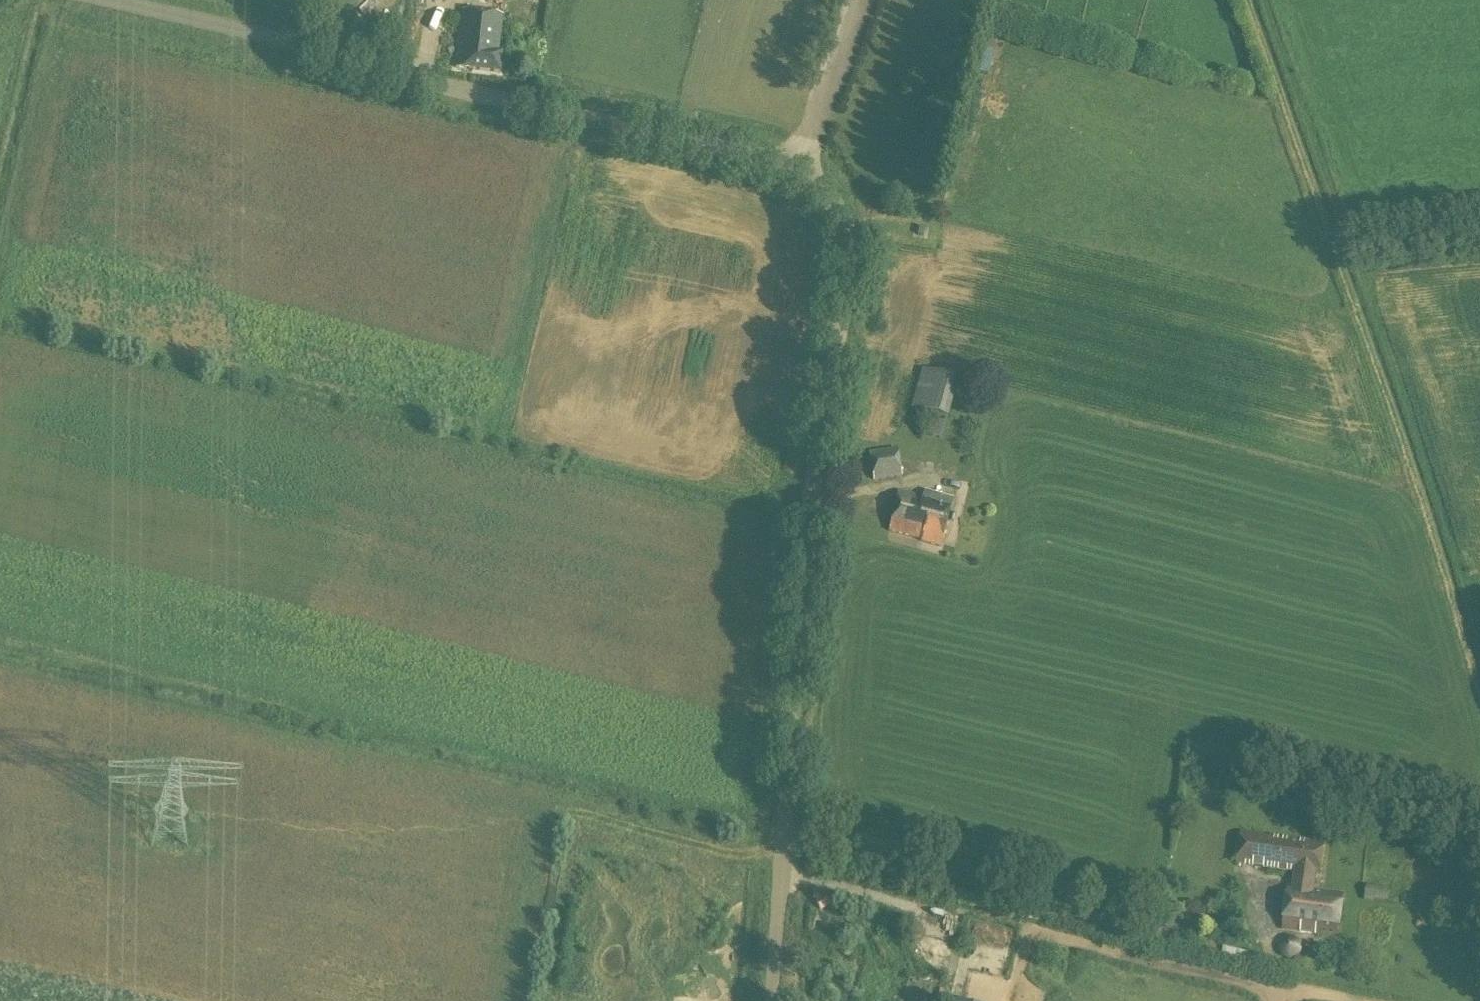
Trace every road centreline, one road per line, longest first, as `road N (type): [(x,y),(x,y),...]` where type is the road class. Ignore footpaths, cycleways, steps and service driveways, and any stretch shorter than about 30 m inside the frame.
road 1 (unclassified): [(774,1000),(810,520),(851,246),(836,203),(813,176),(758,158),(515,106),(94,0)]

